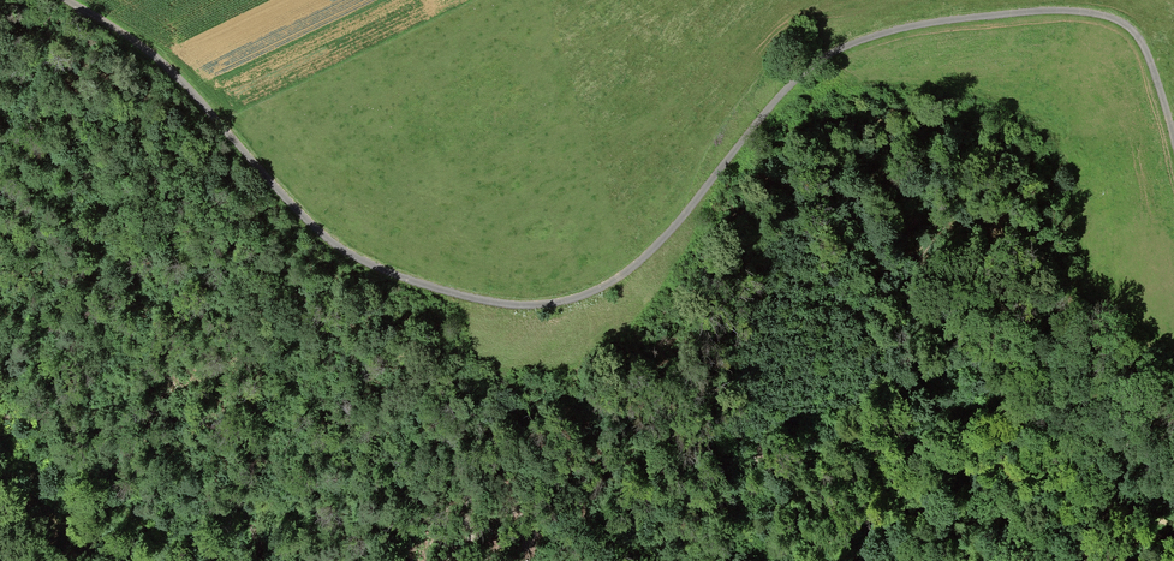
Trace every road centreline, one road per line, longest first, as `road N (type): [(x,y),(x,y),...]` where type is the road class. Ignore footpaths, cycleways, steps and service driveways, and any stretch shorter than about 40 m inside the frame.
road 1 (track): [(1173,133),(1137,33),(1104,16),(969,18),(887,33),(830,55),(794,81),(688,216),(633,272),(589,296),(518,307),(382,272),(334,245),(159,60),(67,0)]
road 2 (track): [(807,560),(934,441),(972,448),(1027,483),(1173,526)]
road 3 (track): [(0,453),(68,475),(162,560)]

